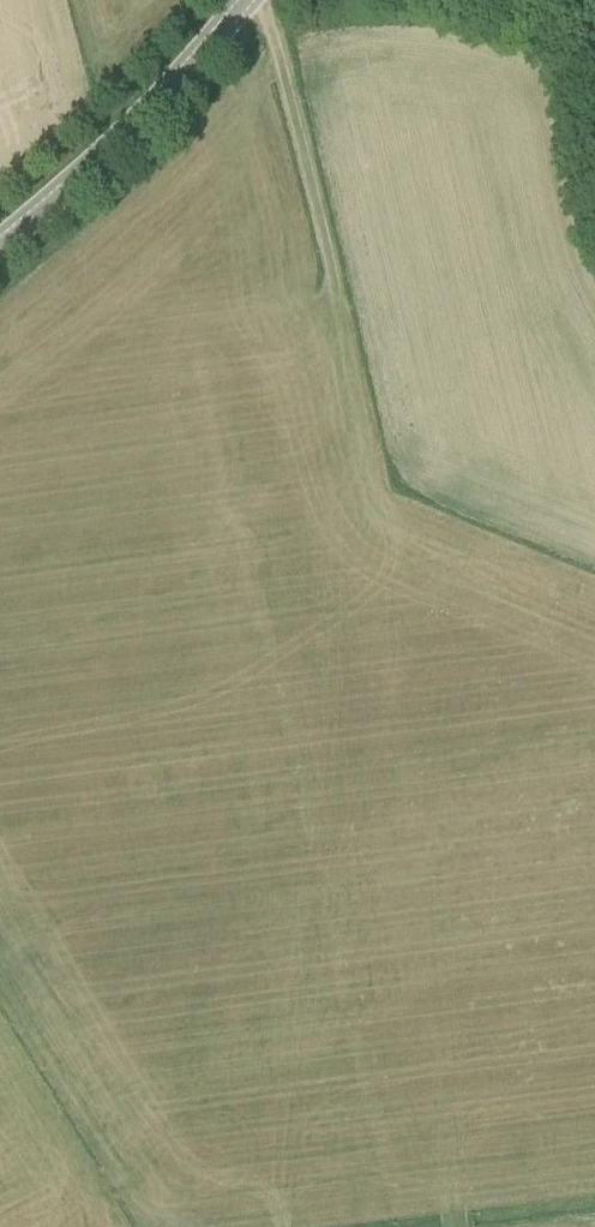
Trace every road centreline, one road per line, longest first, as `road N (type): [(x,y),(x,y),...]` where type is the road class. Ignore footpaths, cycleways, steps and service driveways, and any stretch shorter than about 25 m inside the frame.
road 1 (tertiary): [(0,246),(89,168),(245,0)]

